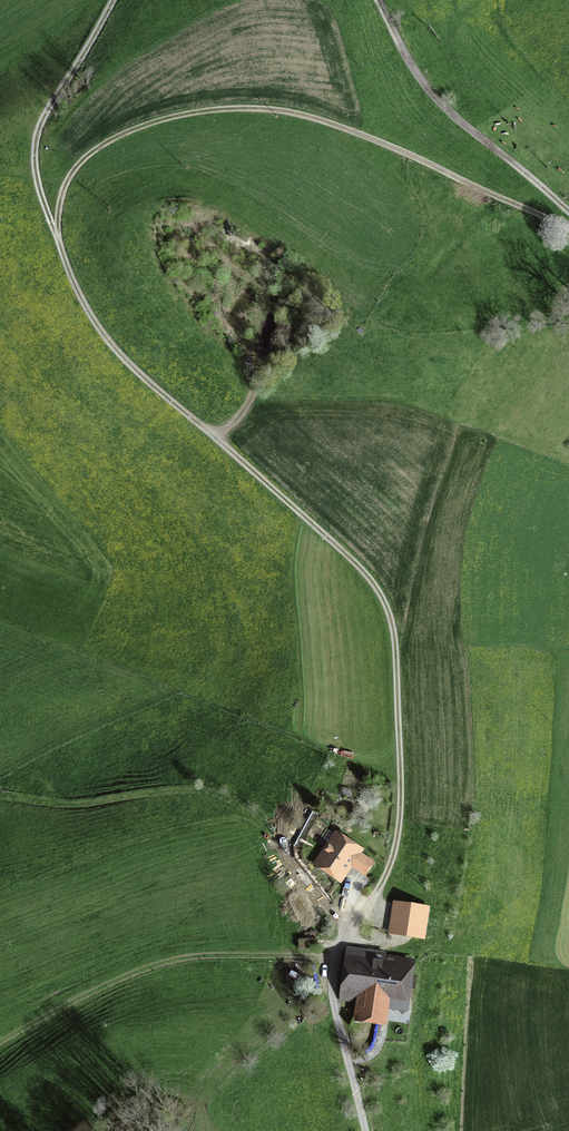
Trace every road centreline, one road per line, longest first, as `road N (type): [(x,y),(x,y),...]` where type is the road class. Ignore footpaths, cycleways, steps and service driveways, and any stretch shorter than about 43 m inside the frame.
road 1 (track): [(60,245),(76,289),(115,348),(361,568),(386,607),(403,802),(397,848),(388,880),(347,940)]
road 2 (track): [(568,228),(343,127),(240,108),(172,117),(100,146),(63,190),(60,245)]
road 3 (track): [(0,798),(87,804),(188,792),(223,798),(281,851),(347,940)]
road 4 (track): [(111,0),(34,135),(39,186),(60,245)]
road 5 (track): [(347,940),(568,967)]

